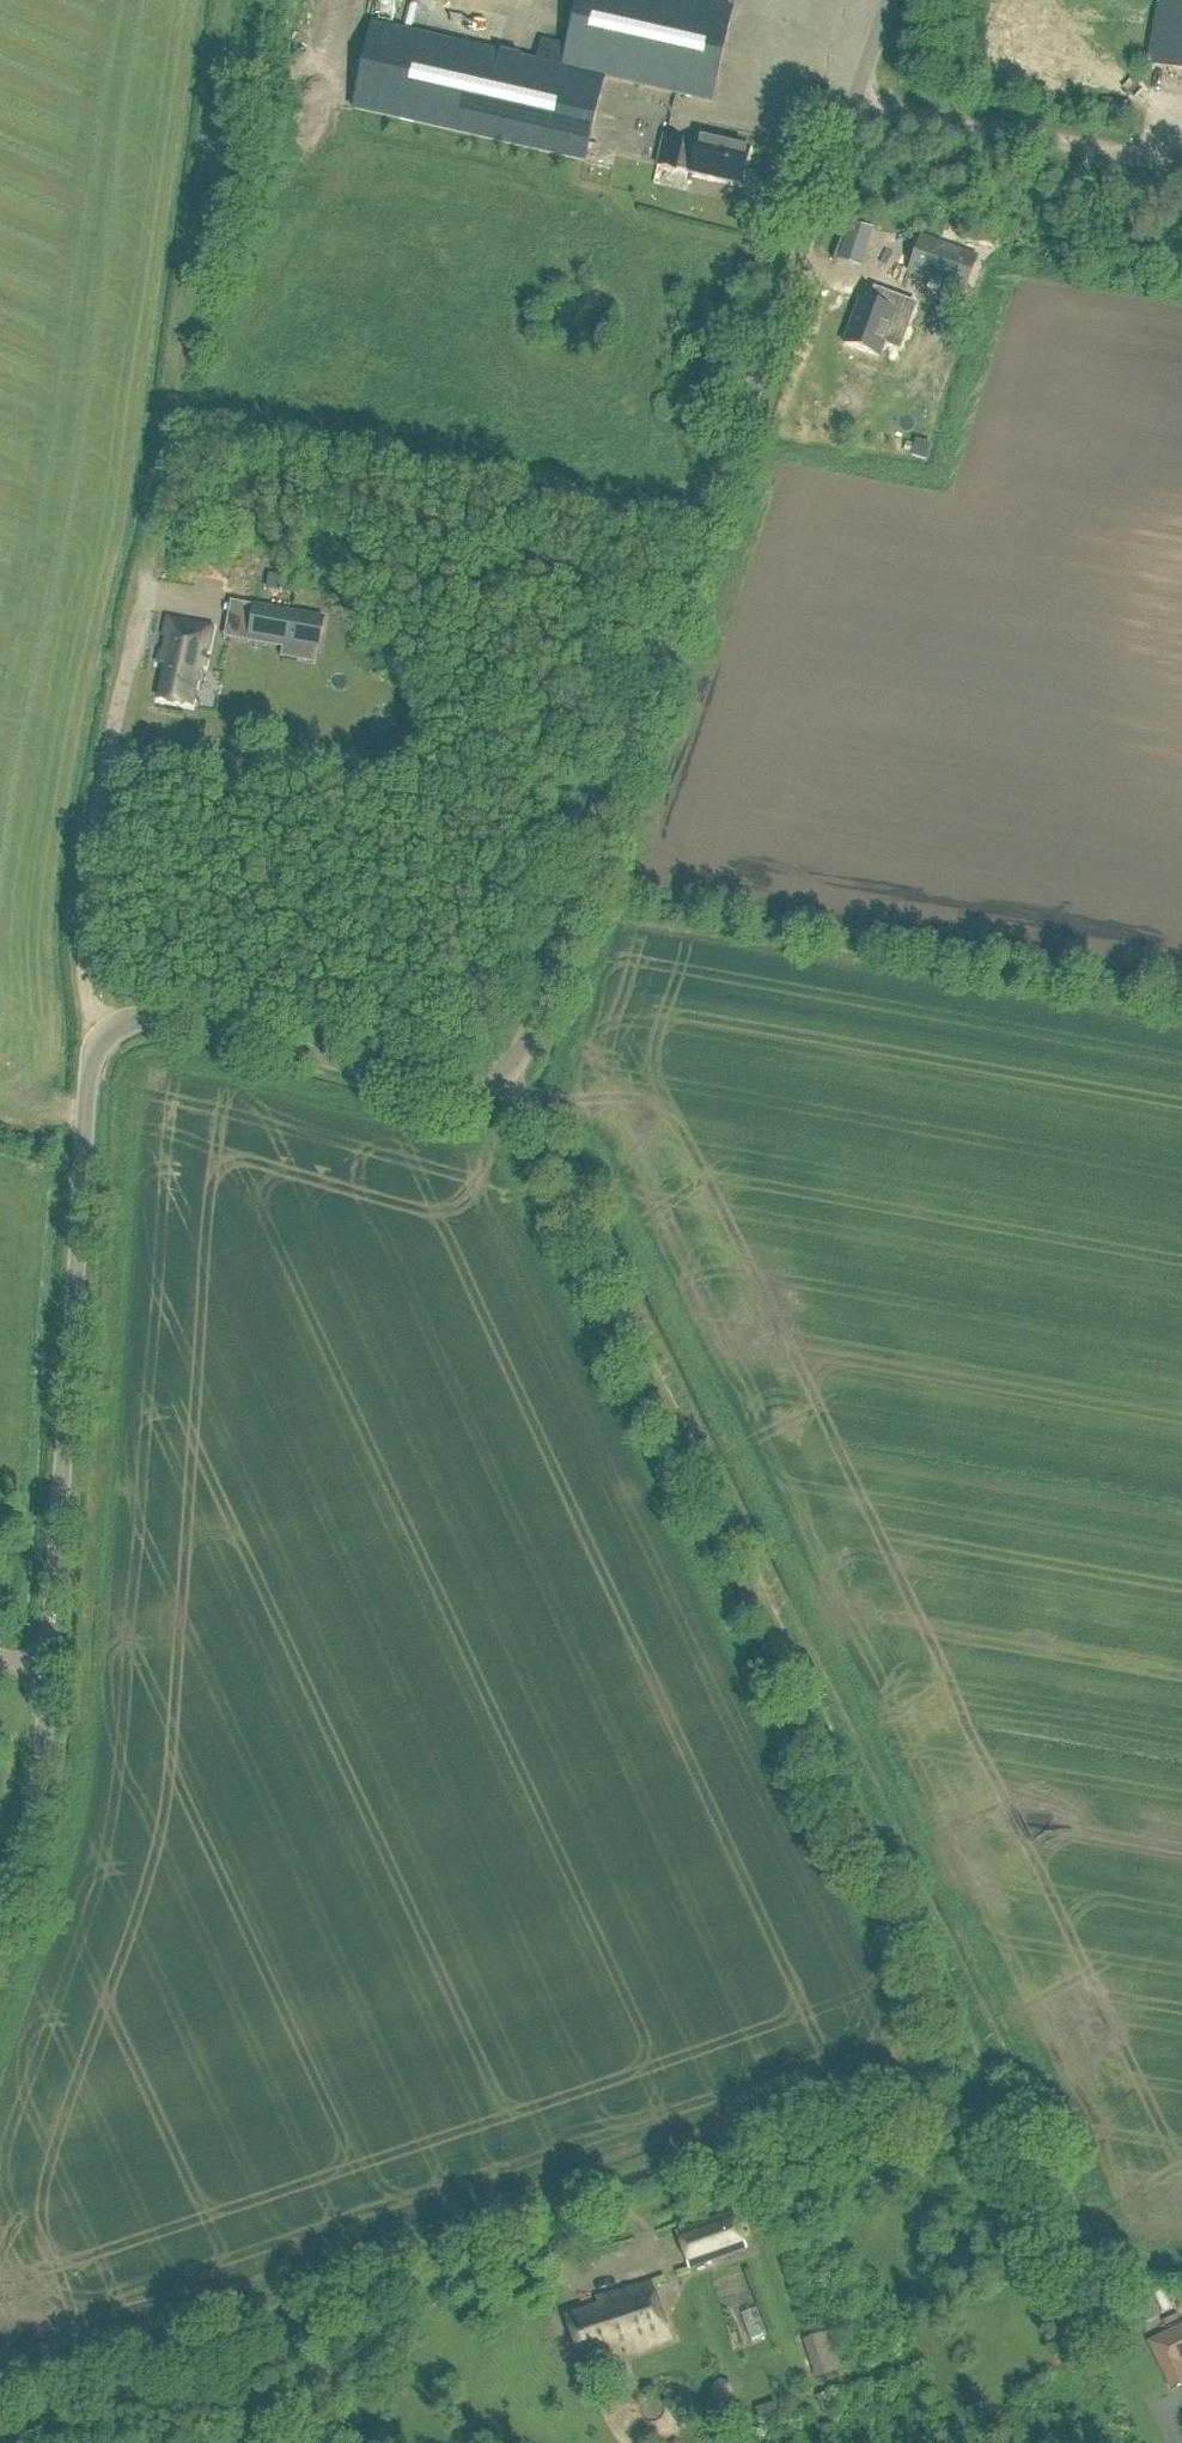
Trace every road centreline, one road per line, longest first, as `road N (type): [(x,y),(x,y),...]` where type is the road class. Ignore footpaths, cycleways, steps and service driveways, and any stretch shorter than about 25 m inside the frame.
road 1 (unclassified): [(49,1677),(96,1045),(120,1021),(159,1016),(437,1088),(462,1090),(508,1073),(601,834),(889,0)]
road 2 (track): [(508,1073),(639,1324),(1005,2093)]
road 3 (track): [(1005,2093),(0,2431)]
road 4 (track): [(136,621),(229,0)]
road 5 (track): [(1181,1001),(580,894)]
road 6 (track): [(1152,2400),(1005,2093)]
road 7 (unclassified): [(0,1924),(37,1799),(49,1677)]

